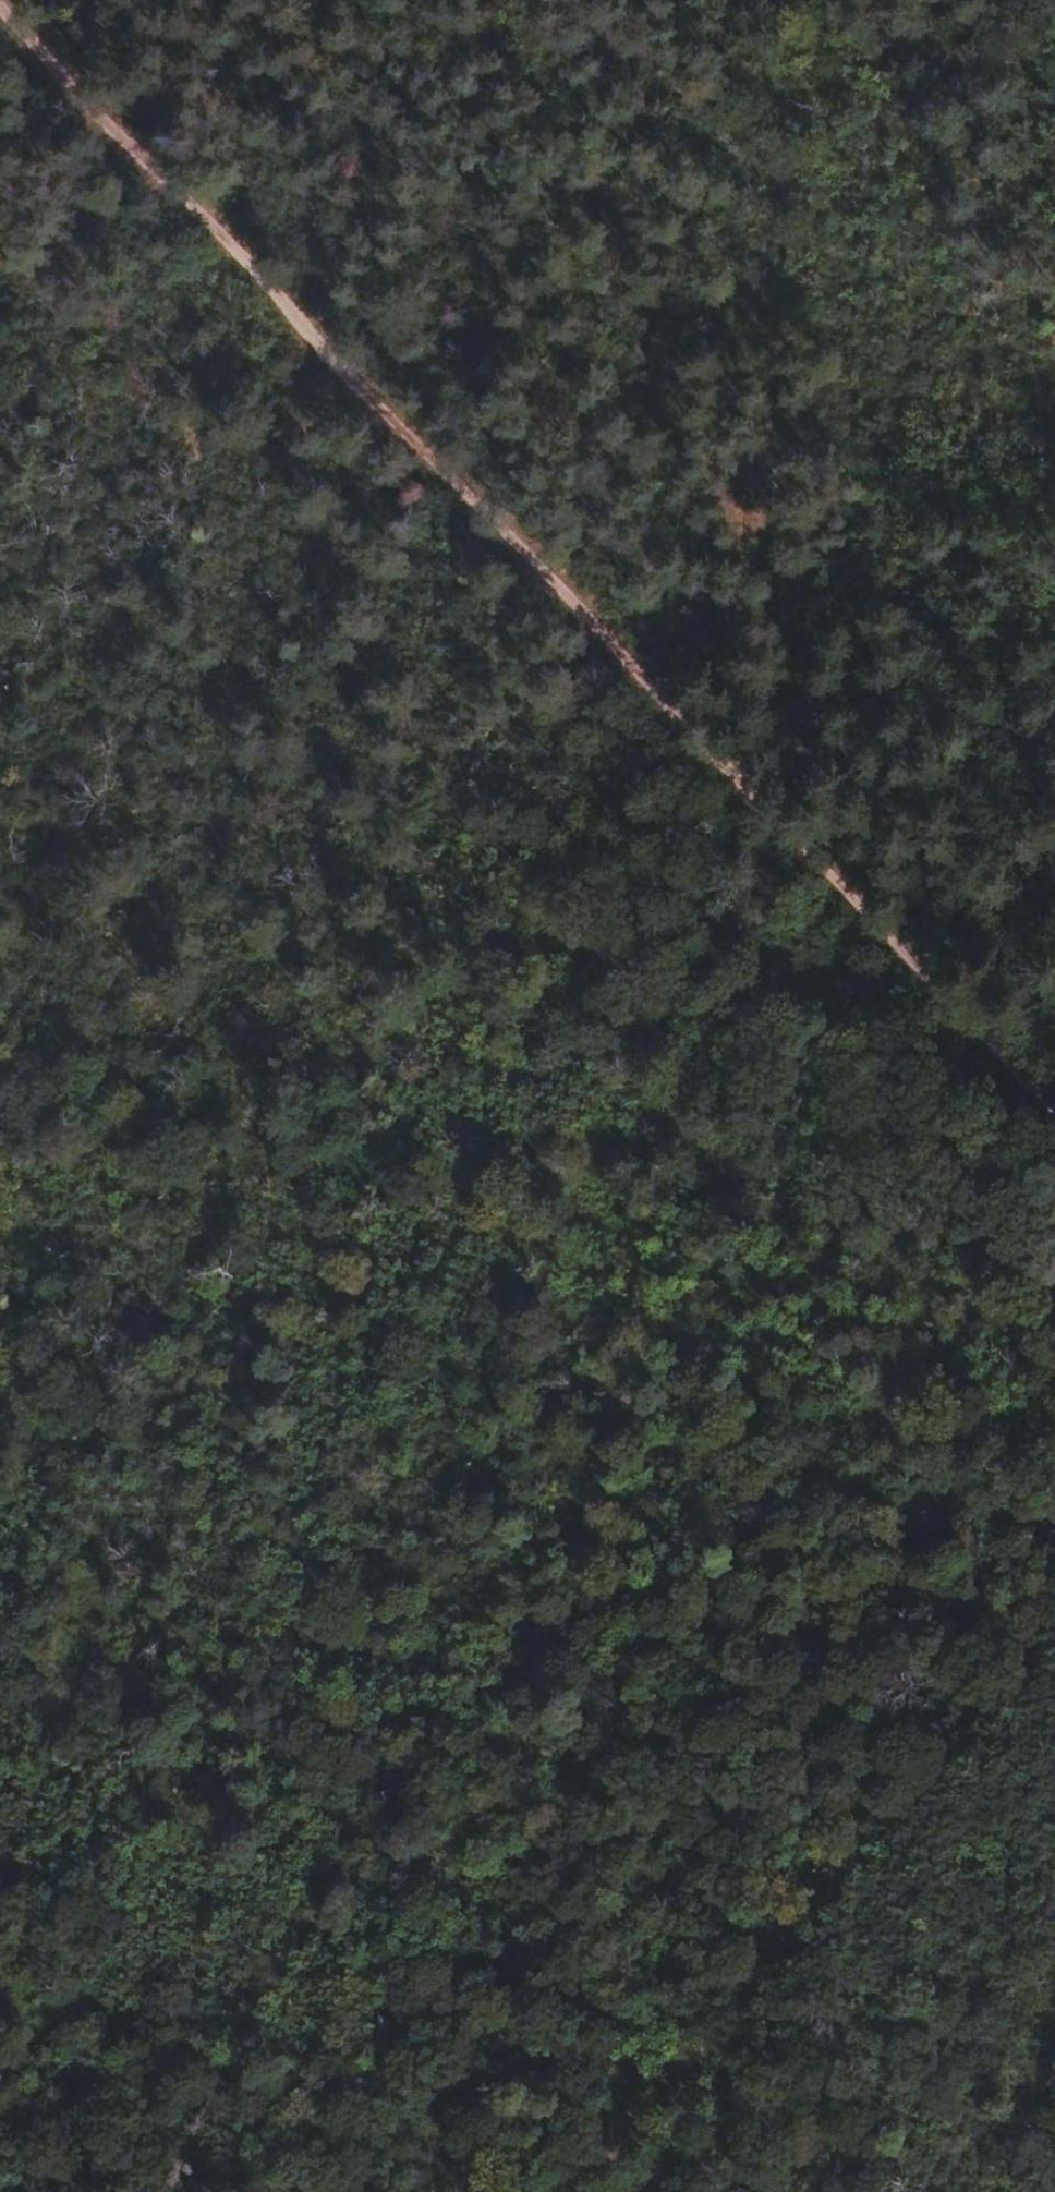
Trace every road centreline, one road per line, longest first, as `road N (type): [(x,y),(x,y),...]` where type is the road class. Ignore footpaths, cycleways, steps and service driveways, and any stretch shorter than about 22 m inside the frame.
road 1 (track): [(0,16),(1054,1115)]
road 2 (track): [(1054,1620),(573,2191)]

